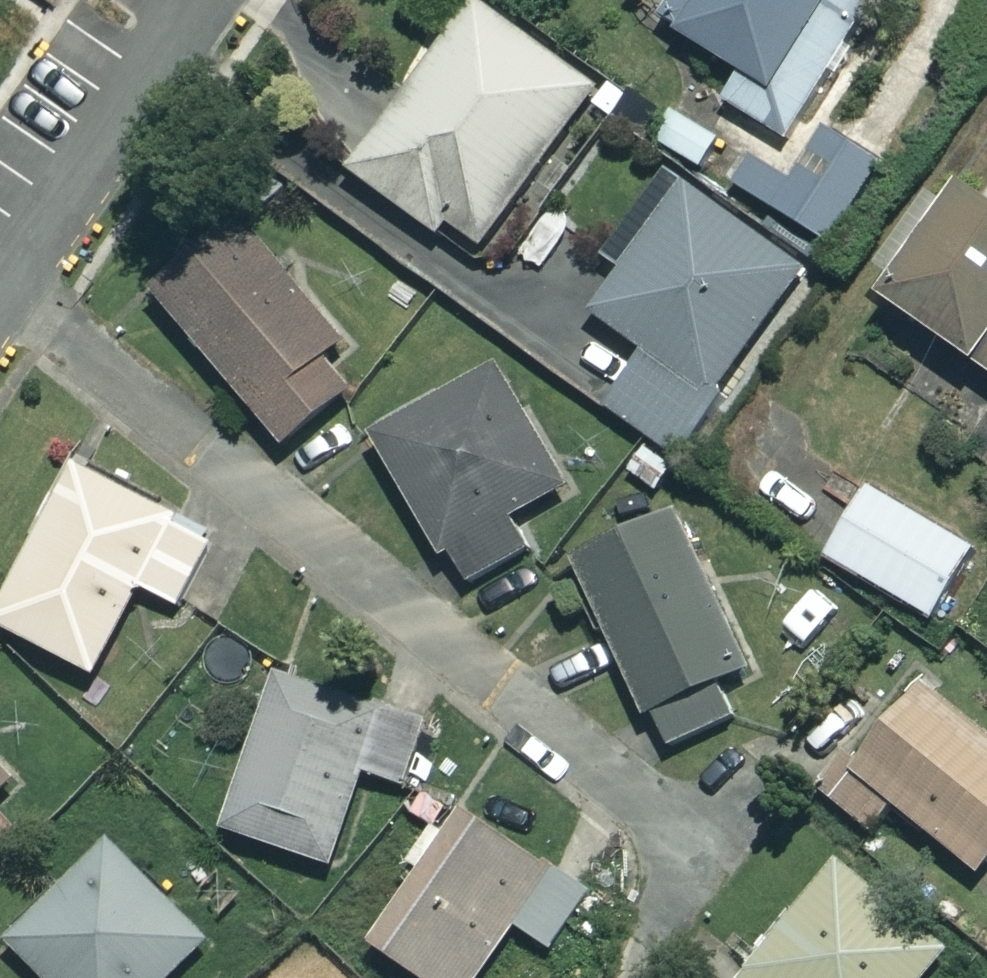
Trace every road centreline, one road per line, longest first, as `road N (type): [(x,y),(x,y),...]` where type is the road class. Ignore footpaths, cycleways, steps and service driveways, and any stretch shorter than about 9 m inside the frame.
road 1 (residential): [(0,250),(169,0)]

